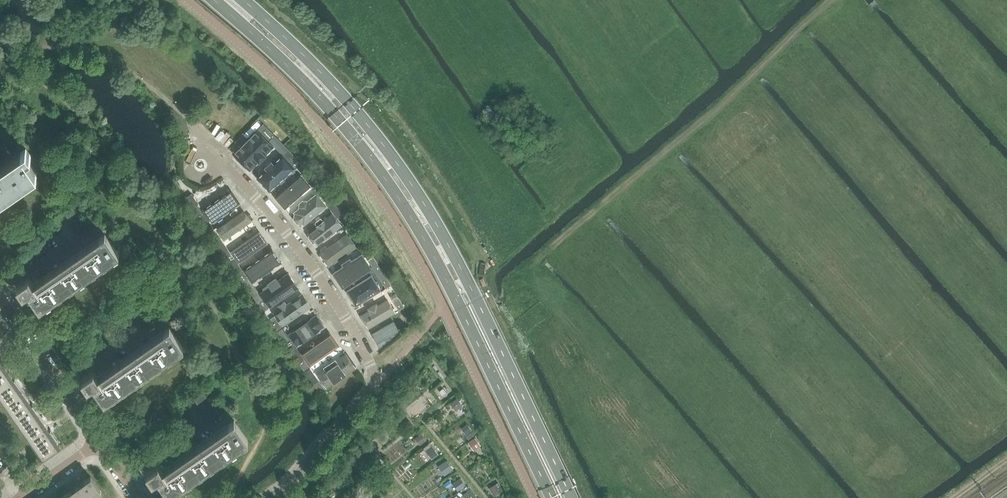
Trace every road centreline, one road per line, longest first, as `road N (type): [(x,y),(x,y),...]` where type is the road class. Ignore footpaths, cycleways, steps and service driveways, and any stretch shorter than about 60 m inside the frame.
road 1 (primary): [(213,0),(342,124),(407,212),(551,497)]
road 2 (primary): [(572,497),(423,203),(358,114),(242,0)]
road 3 (track): [(228,497),(267,418),(252,380),(87,130),(12,61)]
road 4 (residential): [(271,497),(372,387),(374,373),(317,273),(229,169)]
road 5 (track): [(546,252),(833,0)]
road 6 (residential): [(101,444),(0,302)]

